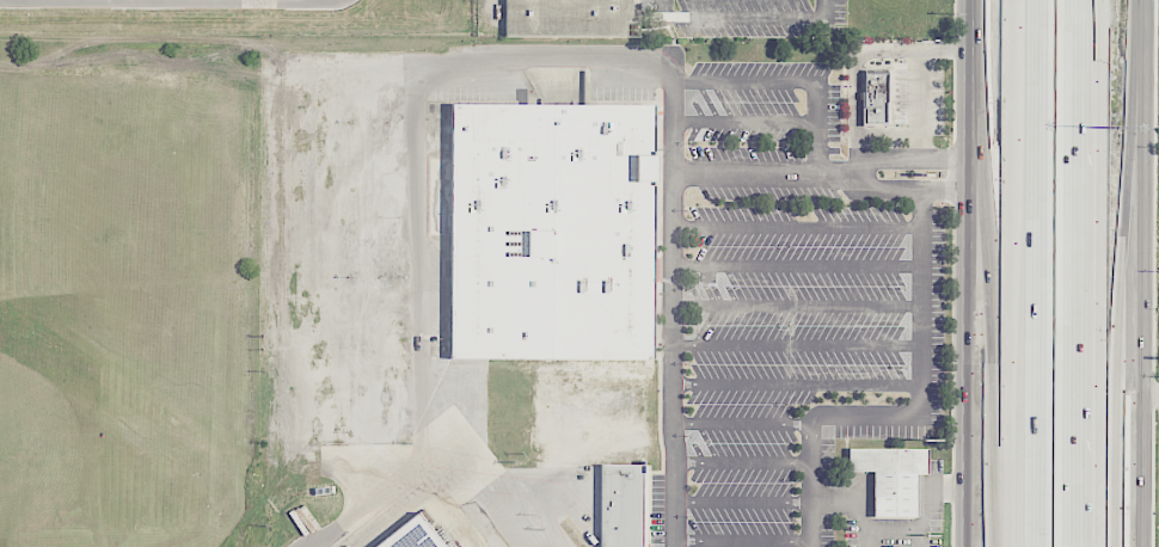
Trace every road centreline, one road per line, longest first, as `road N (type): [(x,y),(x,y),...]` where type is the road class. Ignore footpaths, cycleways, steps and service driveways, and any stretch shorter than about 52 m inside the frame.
road 1 (motorway): [(1084,546),(1081,0)]
road 2 (motorway): [(1040,0),(1040,546)]
road 3 (motorway): [(1111,546),(1135,158)]
road 4 (secondary): [(1134,546),(1135,158)]
road 5 (motorway): [(976,168),(1016,546)]
road 6 (secondary): [(976,168),(976,546)]
road 7 (secondary): [(976,0),(976,168)]
road 8 (secondary): [(1135,158),(1136,0)]

